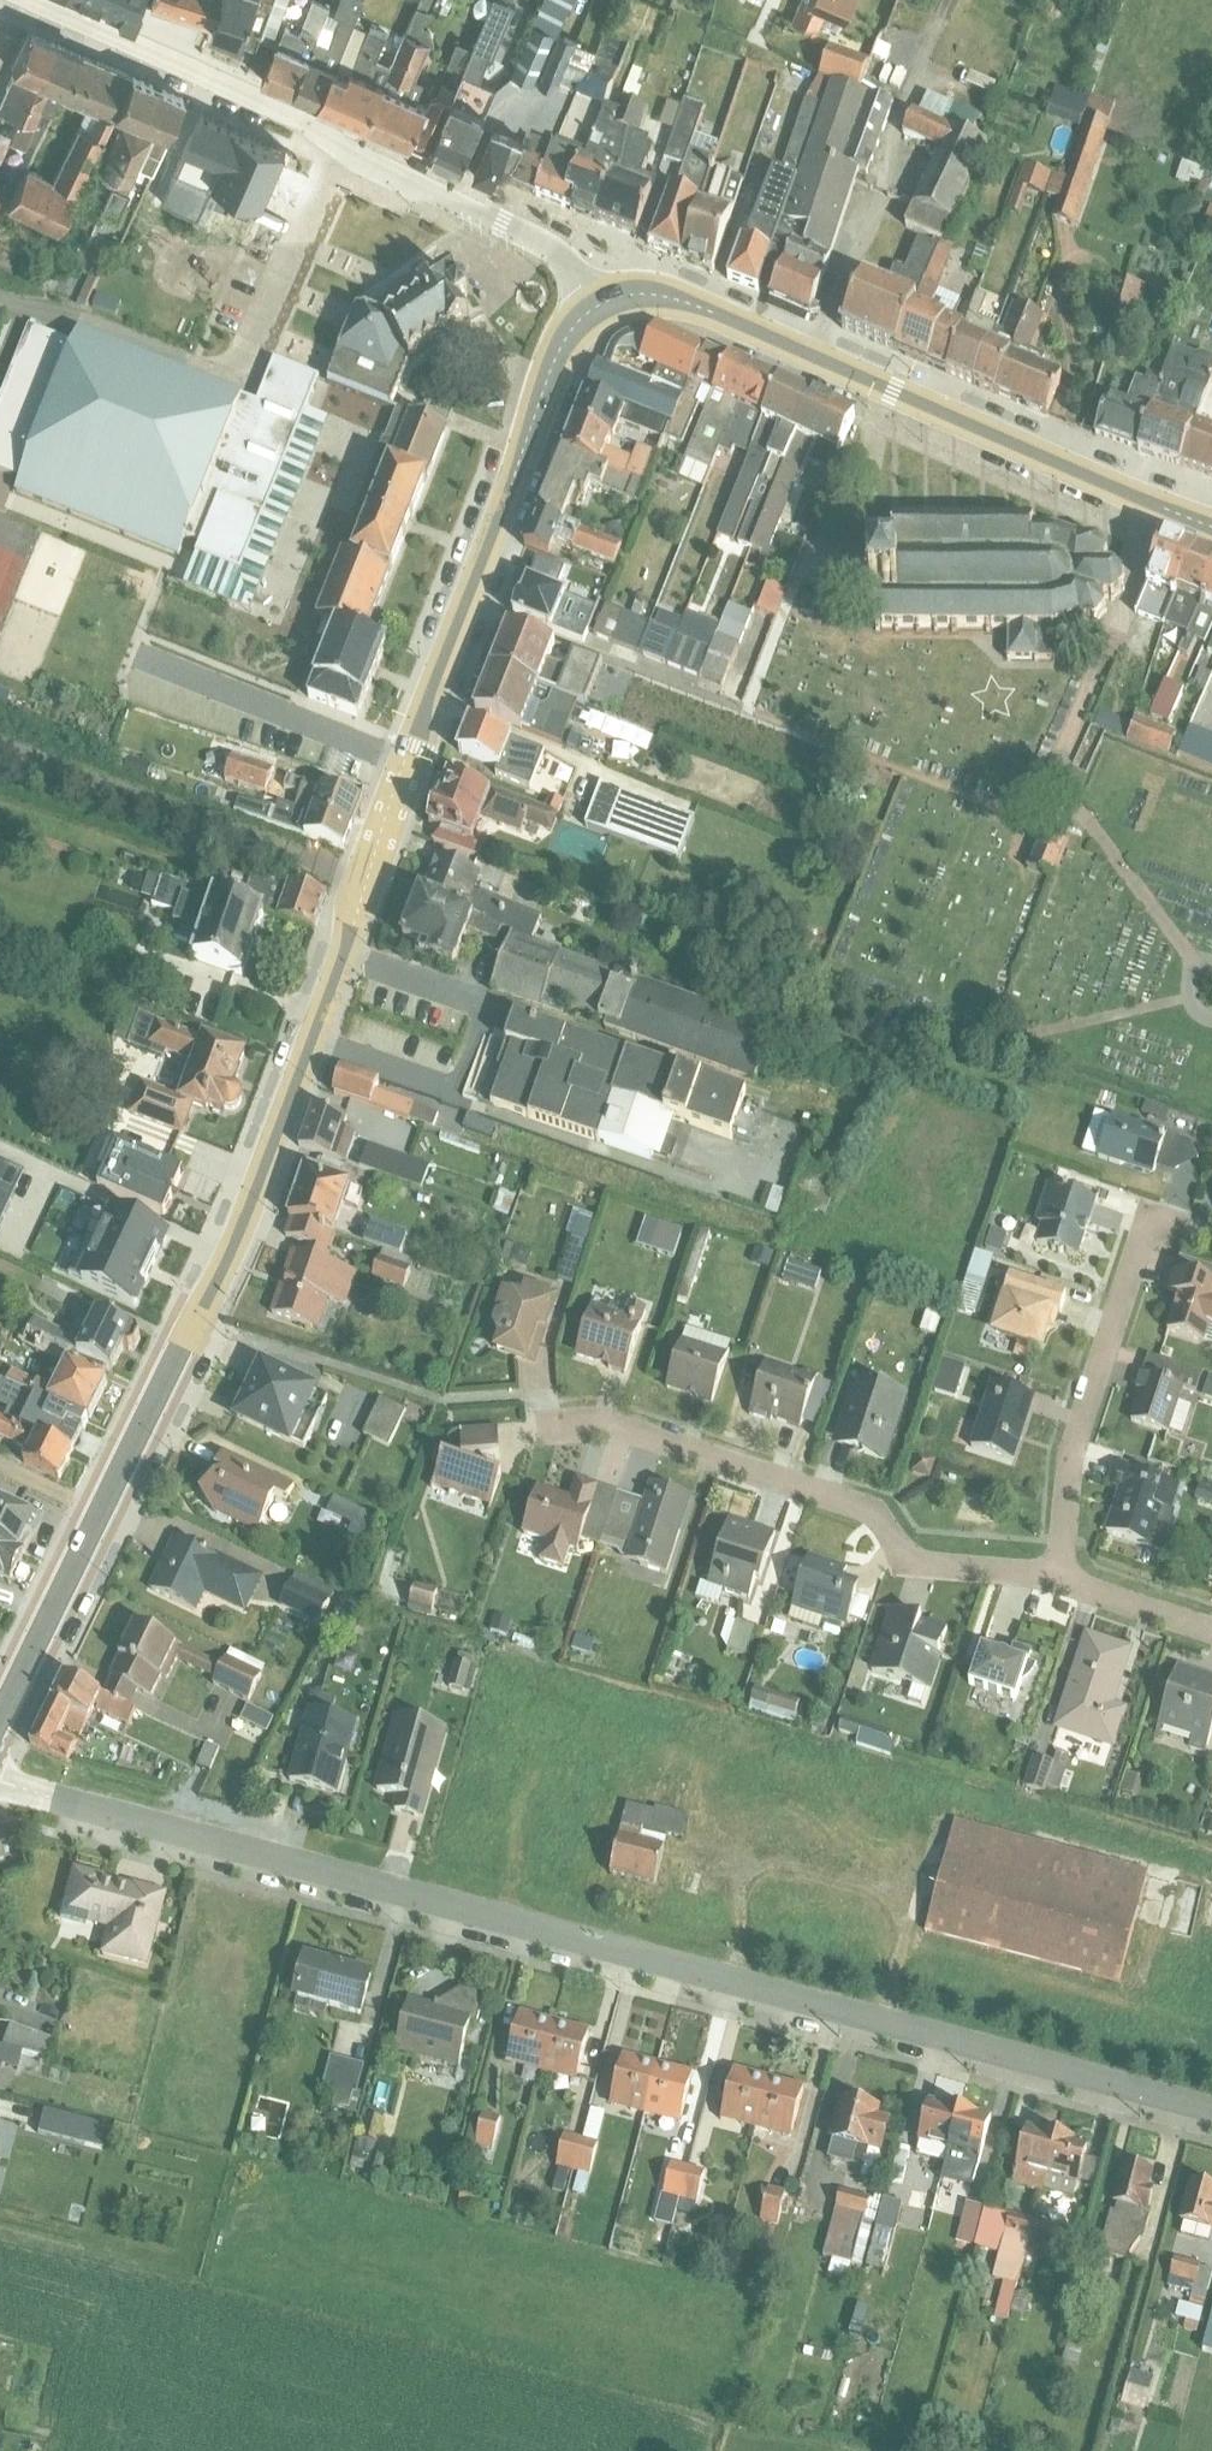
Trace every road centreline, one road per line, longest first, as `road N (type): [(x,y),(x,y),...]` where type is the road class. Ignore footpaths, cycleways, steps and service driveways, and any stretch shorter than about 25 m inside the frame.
road 1 (secondary): [(0,1717),(235,1244),(556,359),(594,311)]
road 2 (residential): [(1211,2107),(0,1783)]
road 3 (secondary): [(1211,528),(682,302),(649,295),(594,311)]
road 4 (tertiary): [(594,311),(542,246),(358,155),(300,115),(36,0)]
road 5 (residential): [(1061,1568),(913,1560),(869,1508),(604,1422),(545,1426)]
road 6 (residential): [(1061,1568),(1058,1503),(1147,1216)]
road 7 (residential): [(1211,1625),(1061,1568)]

